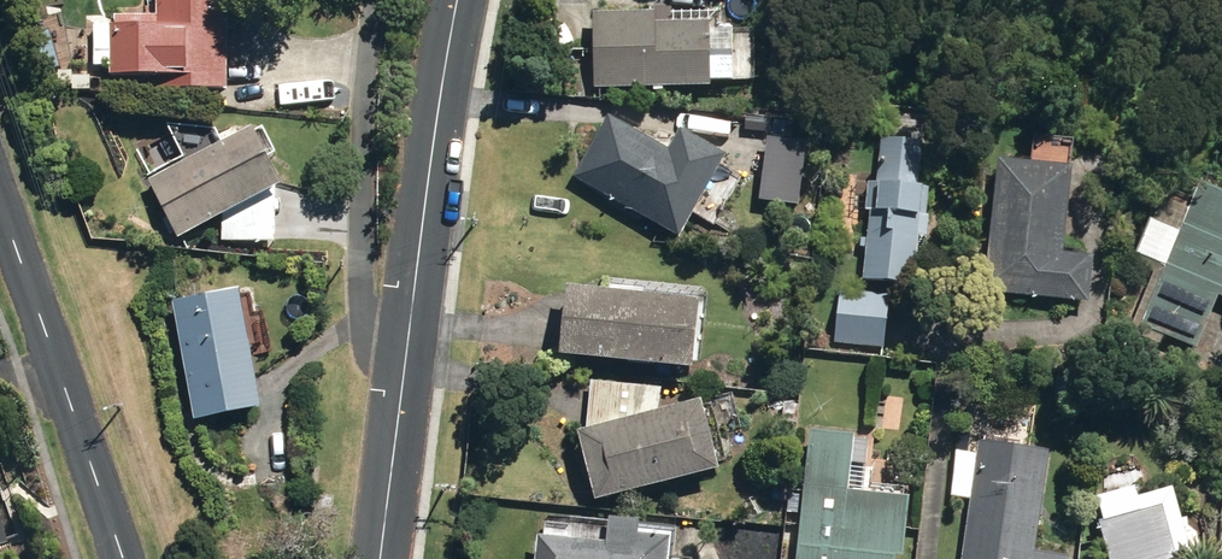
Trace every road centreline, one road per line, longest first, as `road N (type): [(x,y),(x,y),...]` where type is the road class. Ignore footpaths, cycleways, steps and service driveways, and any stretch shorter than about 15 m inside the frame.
road 1 (residential): [(379,558),(408,309),(469,0)]
road 2 (residential): [(124,558),(0,198)]

